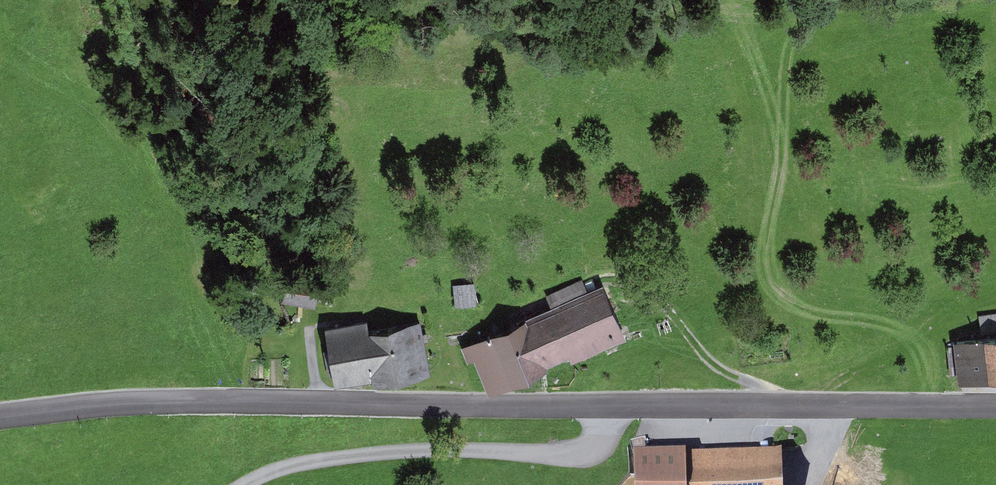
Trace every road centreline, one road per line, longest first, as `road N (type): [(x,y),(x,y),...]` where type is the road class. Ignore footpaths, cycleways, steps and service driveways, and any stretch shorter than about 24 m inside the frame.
road 1 (tertiary): [(0,418),(248,399),(995,409)]
road 2 (track): [(613,409),(603,443),(582,460),(454,454),(299,468),(252,484)]

